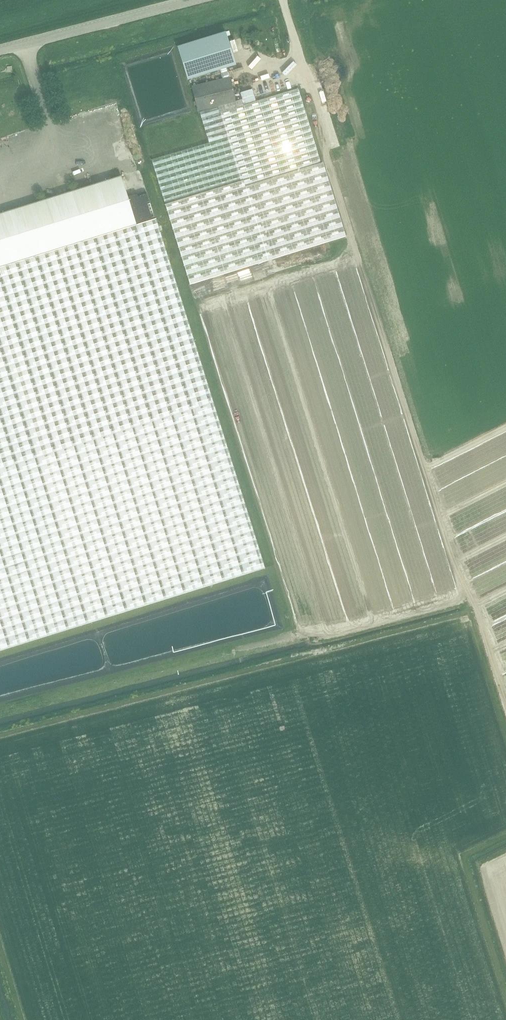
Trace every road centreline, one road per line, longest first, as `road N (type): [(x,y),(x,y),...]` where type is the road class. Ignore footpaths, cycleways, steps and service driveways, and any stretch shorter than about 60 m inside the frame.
road 1 (tertiary): [(0,49),(189,0)]

